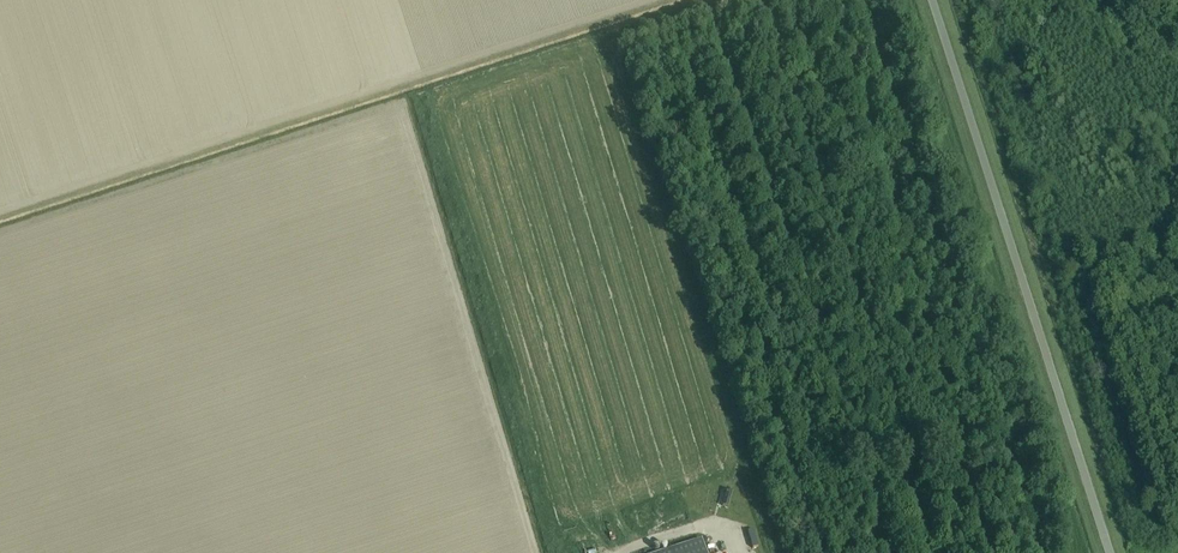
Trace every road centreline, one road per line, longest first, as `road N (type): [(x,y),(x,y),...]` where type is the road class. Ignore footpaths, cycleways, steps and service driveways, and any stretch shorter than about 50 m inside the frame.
road 1 (track): [(1081,552),(903,0)]
road 2 (unclassified): [(1110,552),(932,0)]
road 3 (track): [(1023,284),(750,369)]

